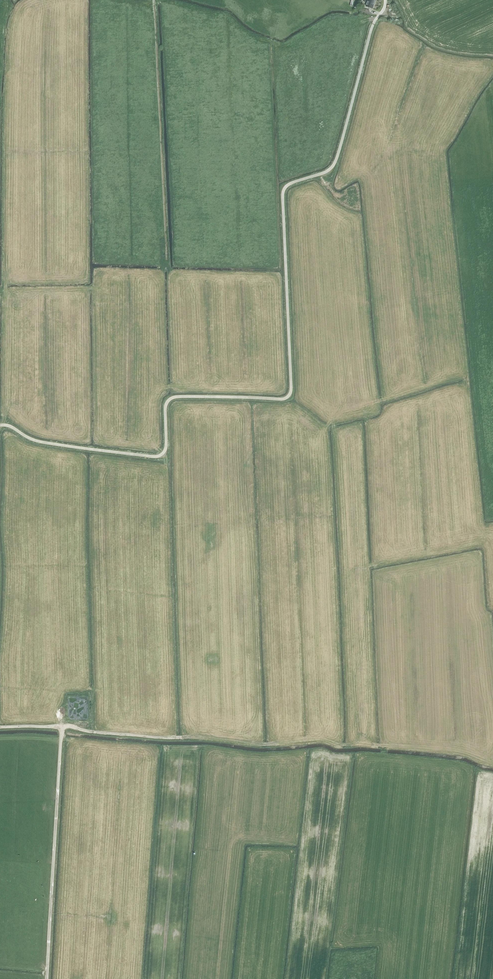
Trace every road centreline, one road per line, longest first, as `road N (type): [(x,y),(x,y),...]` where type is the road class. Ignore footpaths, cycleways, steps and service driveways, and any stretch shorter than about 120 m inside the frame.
road 1 (residential): [(385,0),(335,163),(282,192),(289,395),(173,398),(164,408),(166,448),(156,456),(39,442),(0,425)]

